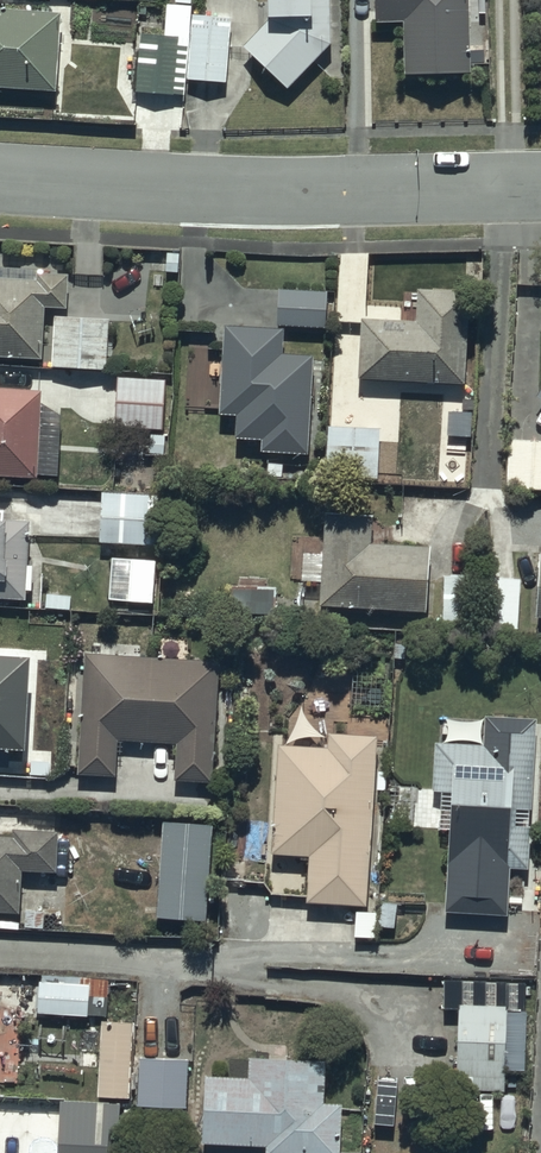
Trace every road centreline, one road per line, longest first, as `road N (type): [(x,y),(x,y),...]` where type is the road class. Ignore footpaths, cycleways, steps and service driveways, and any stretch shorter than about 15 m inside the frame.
road 1 (residential): [(0,175),(215,188),(540,187)]

